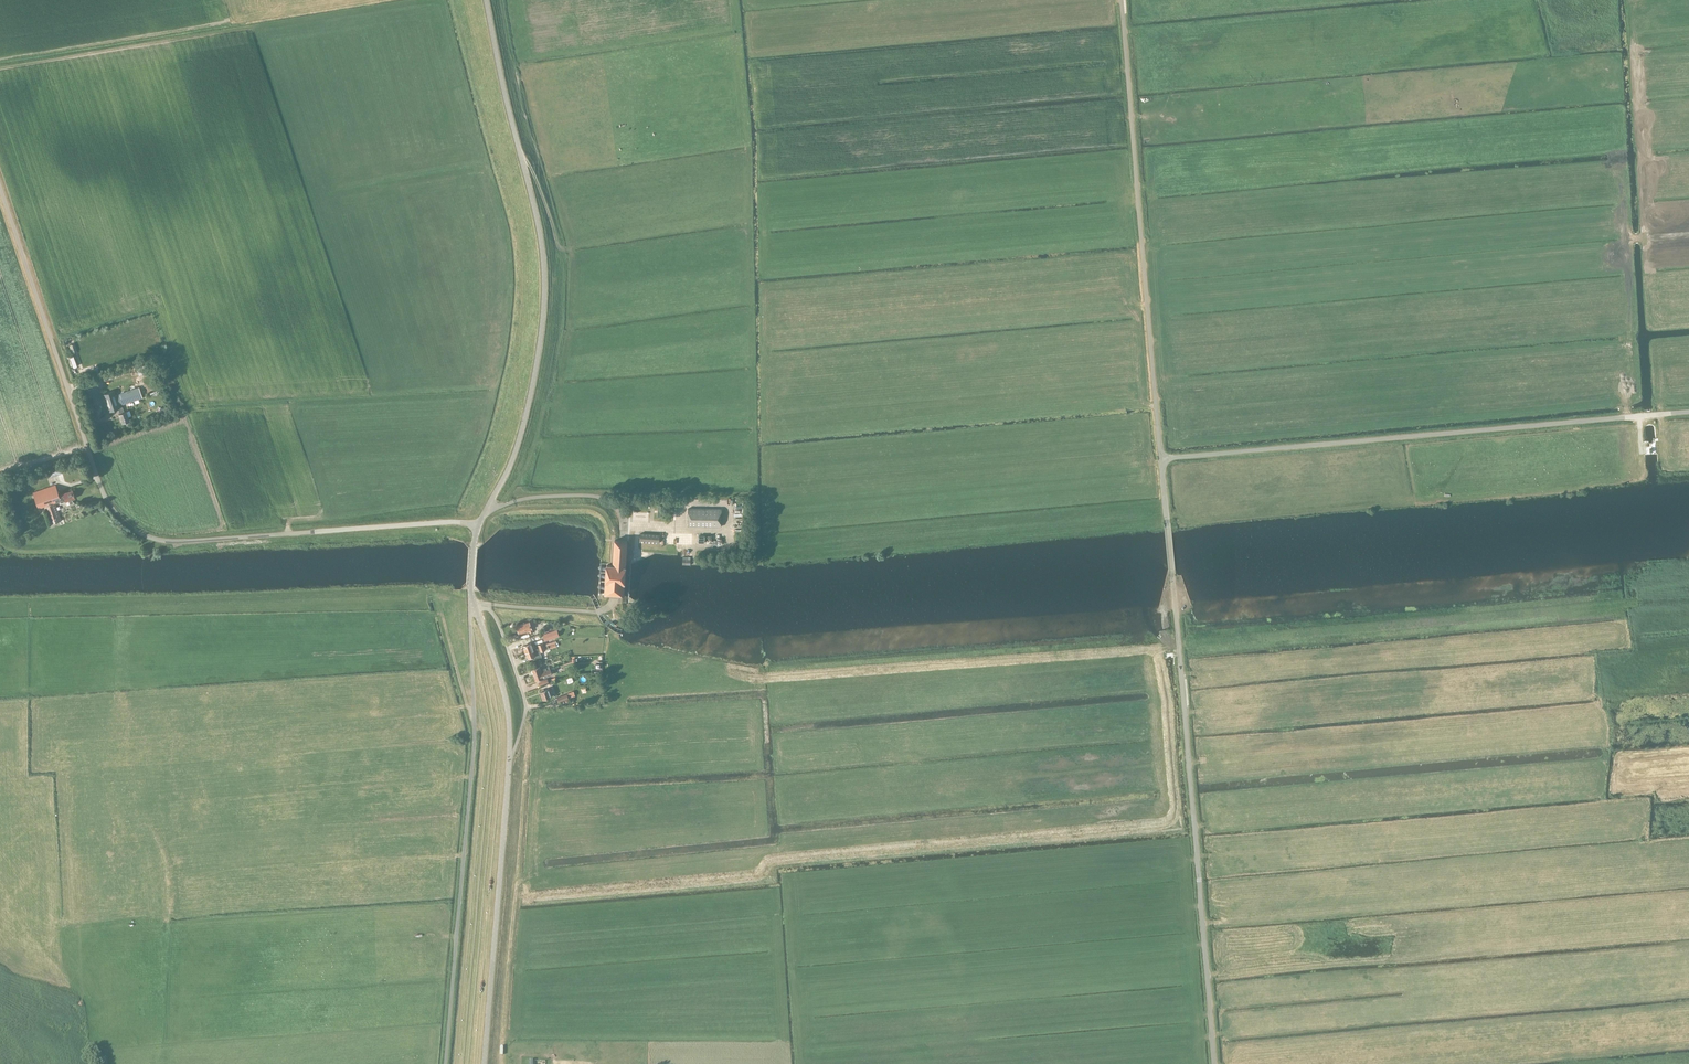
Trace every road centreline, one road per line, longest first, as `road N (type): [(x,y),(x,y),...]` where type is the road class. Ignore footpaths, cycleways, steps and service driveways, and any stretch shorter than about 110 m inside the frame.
road 1 (unclassified): [(477,527),(449,521),(175,541),(125,527),(105,497),(0,190)]
road 2 (unclassified): [(1213,1063),(1161,459)]
road 3 (tertiary): [(477,527),(520,437),(544,284),(536,217),(484,0)]
road 4 (unclassified): [(1161,459),(1688,413)]
road 5 (unclassified): [(1161,459),(1120,0)]
road 6 (unclassified): [(445,1063),(473,741),(474,604)]
road 7 (tertiary): [(484,1063),(509,758)]
road 8 (residential): [(509,758),(525,701),(497,623),(485,604),(474,604)]
road 9 (tertiary): [(509,758),(504,693),(474,604)]

